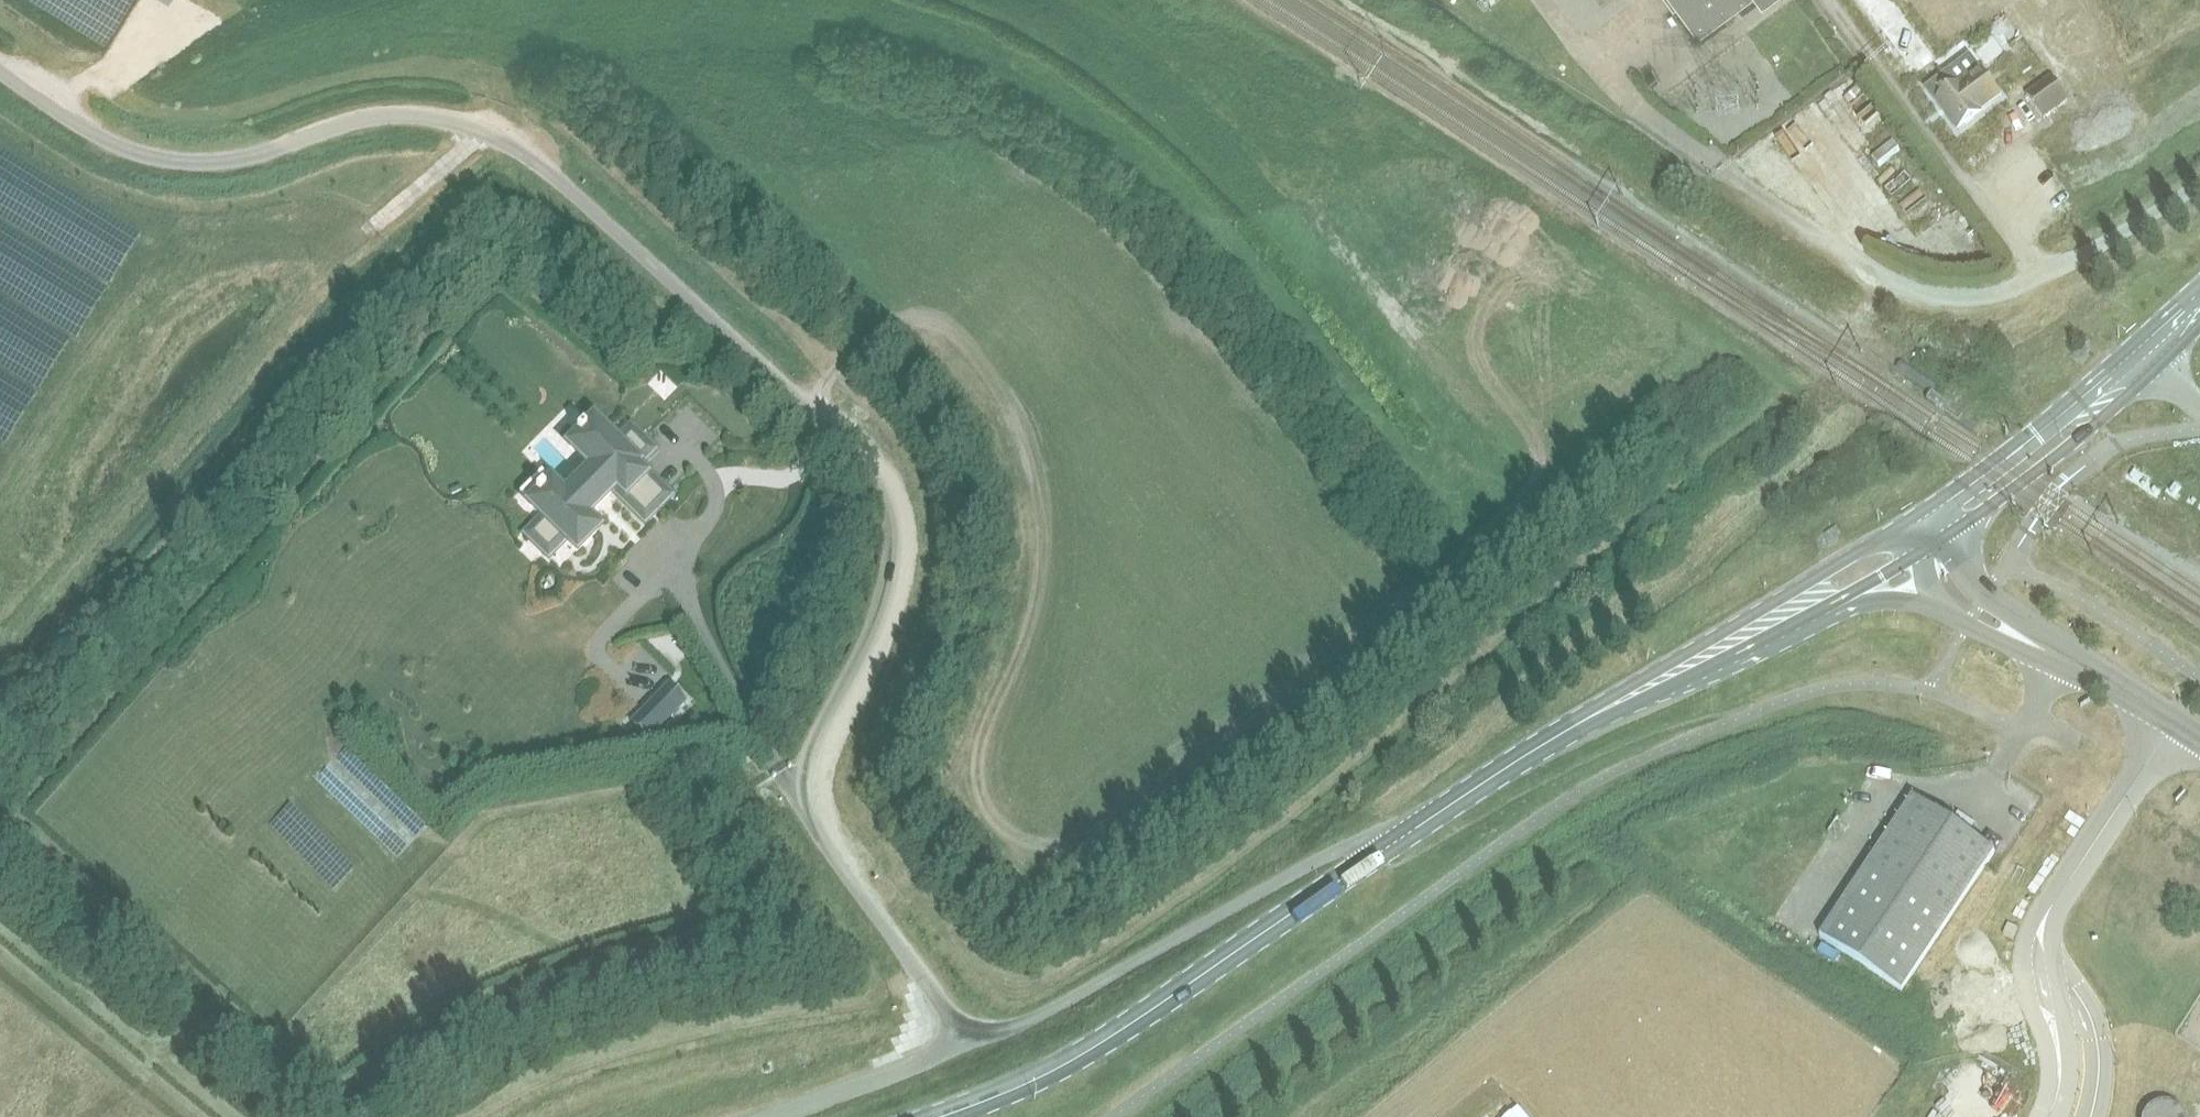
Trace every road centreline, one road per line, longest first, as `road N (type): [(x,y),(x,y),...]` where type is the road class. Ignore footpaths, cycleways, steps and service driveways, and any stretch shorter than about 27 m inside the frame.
road 1 (unclassified): [(963,1039),(804,805),(800,779),(884,624),(897,552),(883,496),(851,452),(553,172),(462,121),(364,119),(241,161),(140,159),(109,147),(0,70)]
road 2 (secondary): [(939,1116),(1083,1053),(1394,846)]
road 3 (unclassified): [(963,1039),(1057,1015),(1310,870),(1351,850),(1394,846)]
road 4 (secondary): [(1914,525),(1624,690),(1523,760)]
road 5 (secondary): [(1616,715),(1676,698),(1883,599),(1953,616)]
road 6 (secondary): [(1616,715),(1919,556)]
road 7 (secondary): [(2131,351),(1914,525)]
road 8 (secondary): [(1950,538),(2156,372)]
road 9 (unclassified): [(782,1116),(906,1075),(963,1039)]
road 10 (unclassified): [(2055,657),(1988,596),(1950,538)]
road 11 (unclassified): [(2068,665),(2199,750)]
road 12 (secondary): [(1394,846),(1523,760)]

